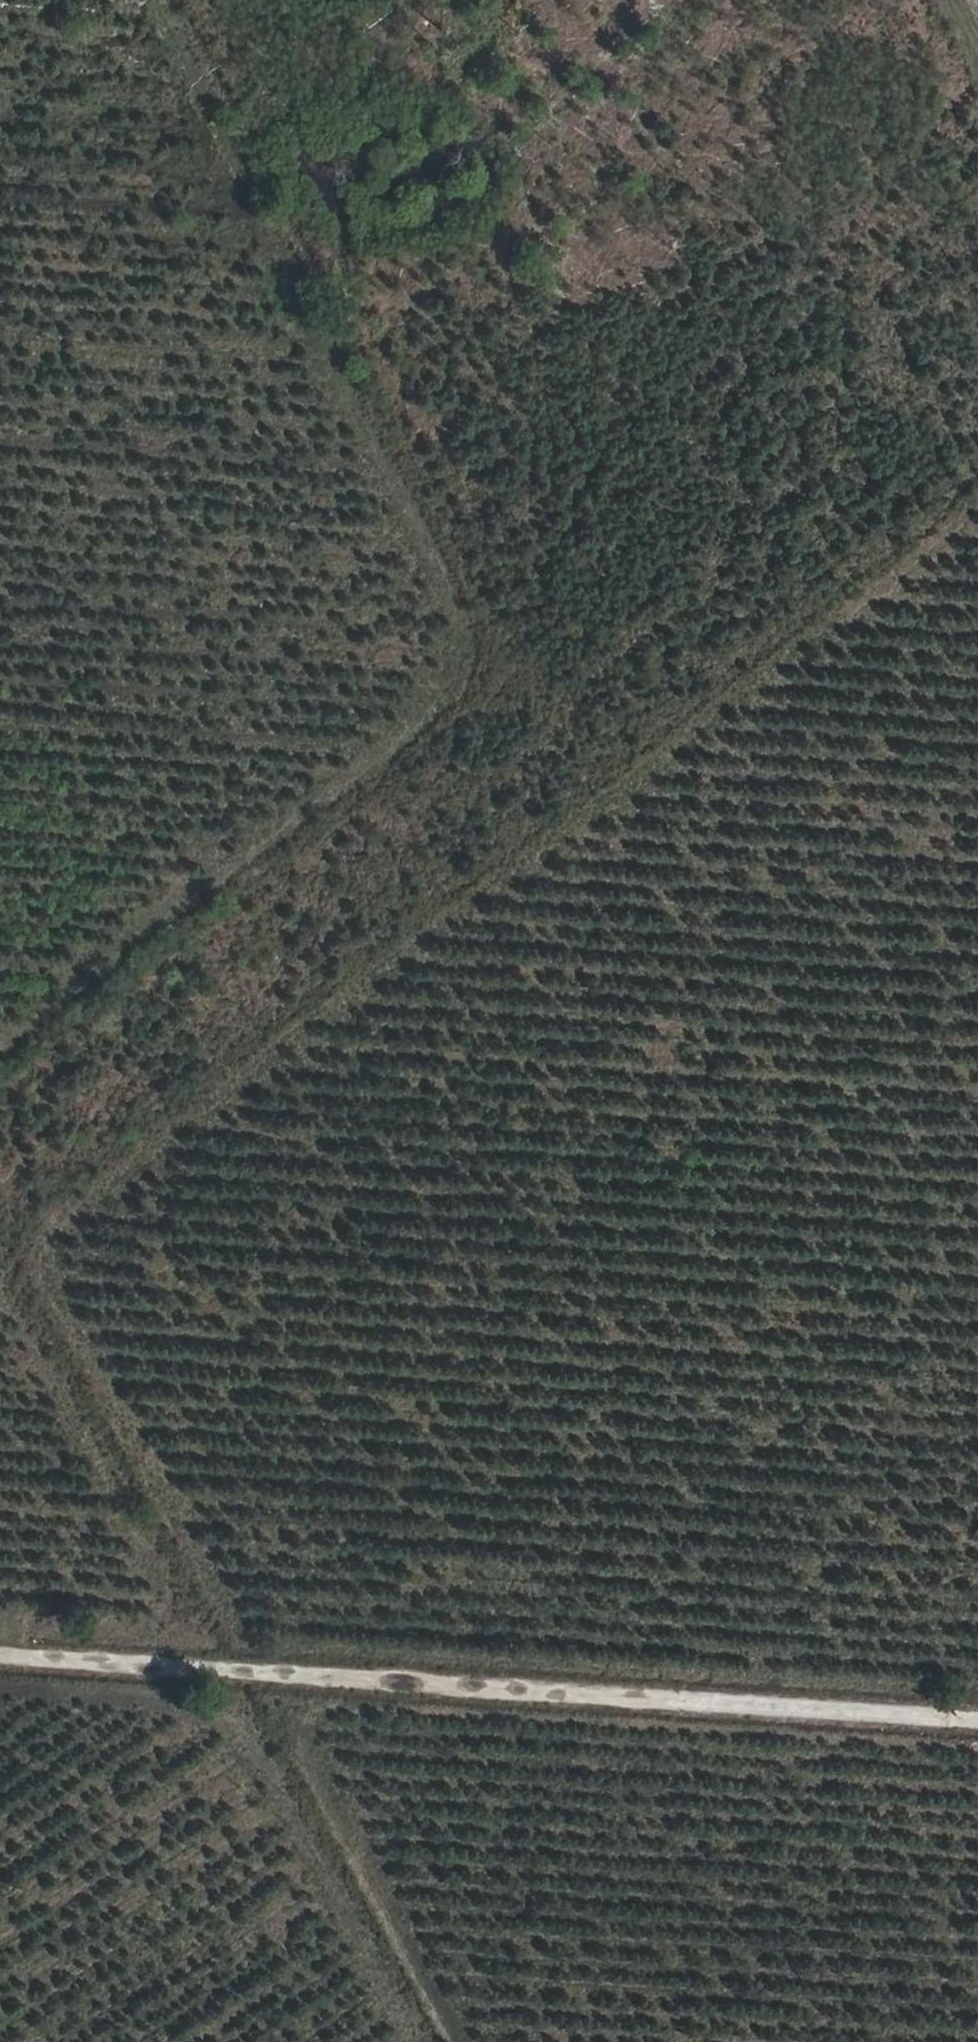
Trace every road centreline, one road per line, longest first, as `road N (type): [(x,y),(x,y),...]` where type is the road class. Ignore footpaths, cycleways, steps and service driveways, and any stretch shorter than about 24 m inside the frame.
road 1 (track): [(977,1720),(0,1655)]

